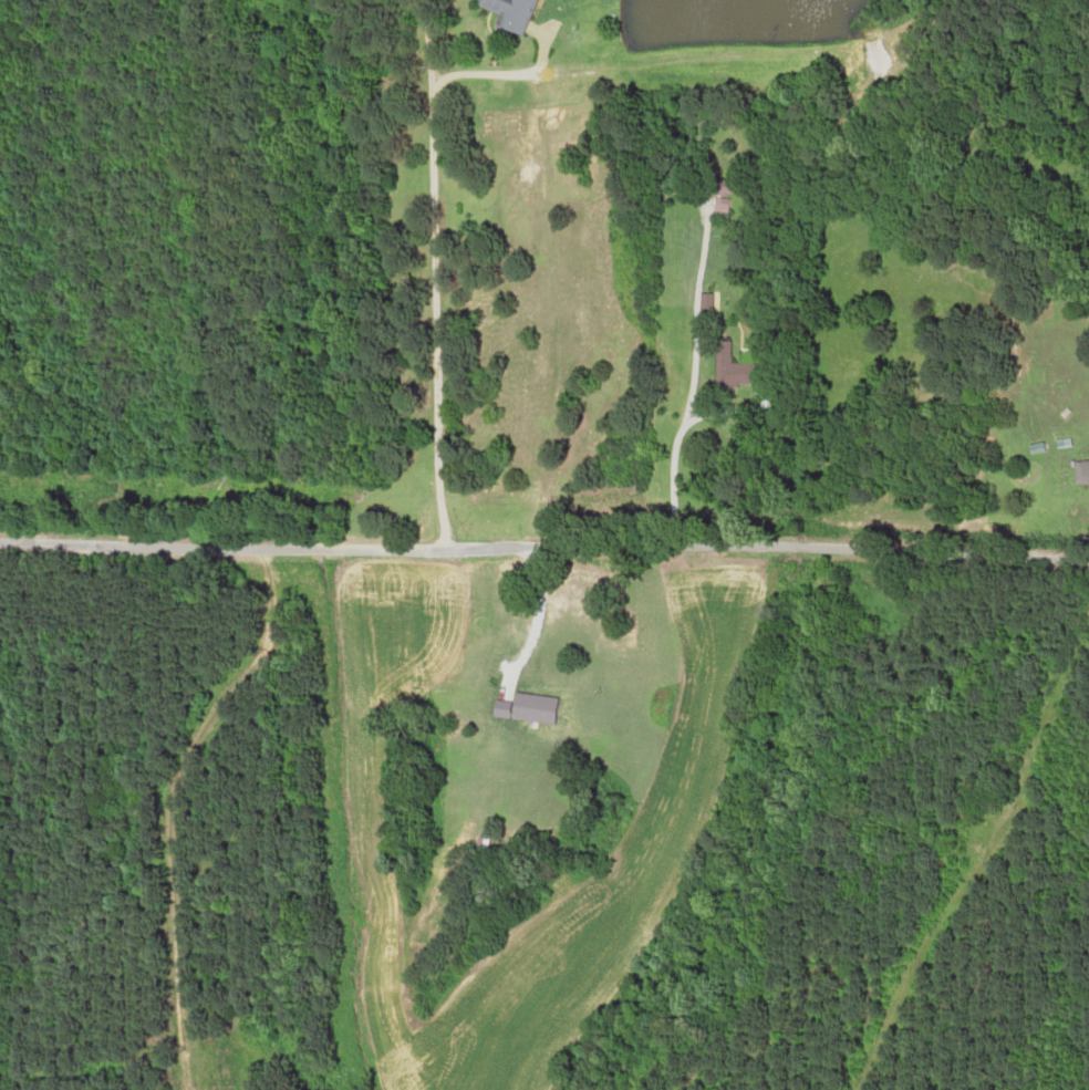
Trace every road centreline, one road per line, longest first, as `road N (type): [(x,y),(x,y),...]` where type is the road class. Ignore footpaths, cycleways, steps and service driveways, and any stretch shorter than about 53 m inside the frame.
road 1 (residential): [(1088,541),(1009,564),(760,549),(0,562)]

